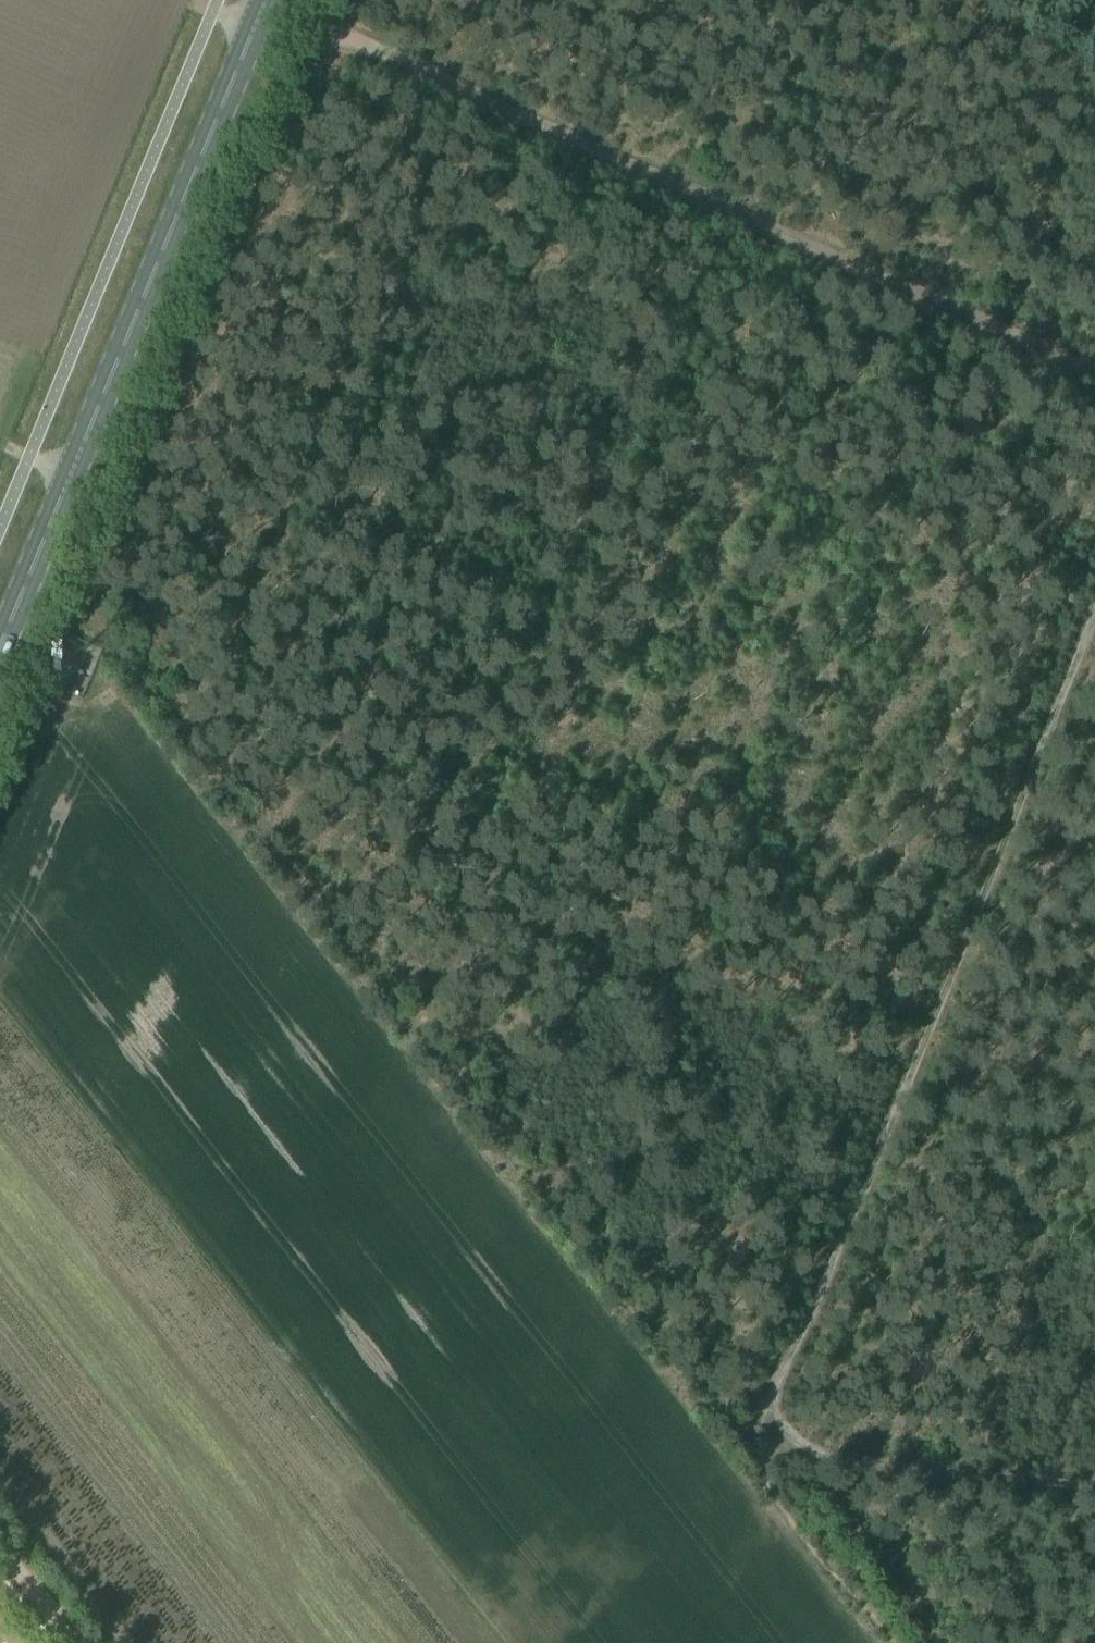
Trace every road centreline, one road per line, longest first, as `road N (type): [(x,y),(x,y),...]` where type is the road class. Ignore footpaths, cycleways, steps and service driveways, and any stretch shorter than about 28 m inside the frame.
road 1 (track): [(212,9),(256,21),(293,17),(1094,371)]
road 2 (track): [(1094,592),(767,1401),(761,1443)]
road 3 (primary): [(0,643),(265,0)]
road 4 (track): [(1094,1481),(761,1443)]
road 5 (track): [(761,1443),(765,1463),(910,1642)]
road 6 (track): [(78,1642),(0,1540)]

